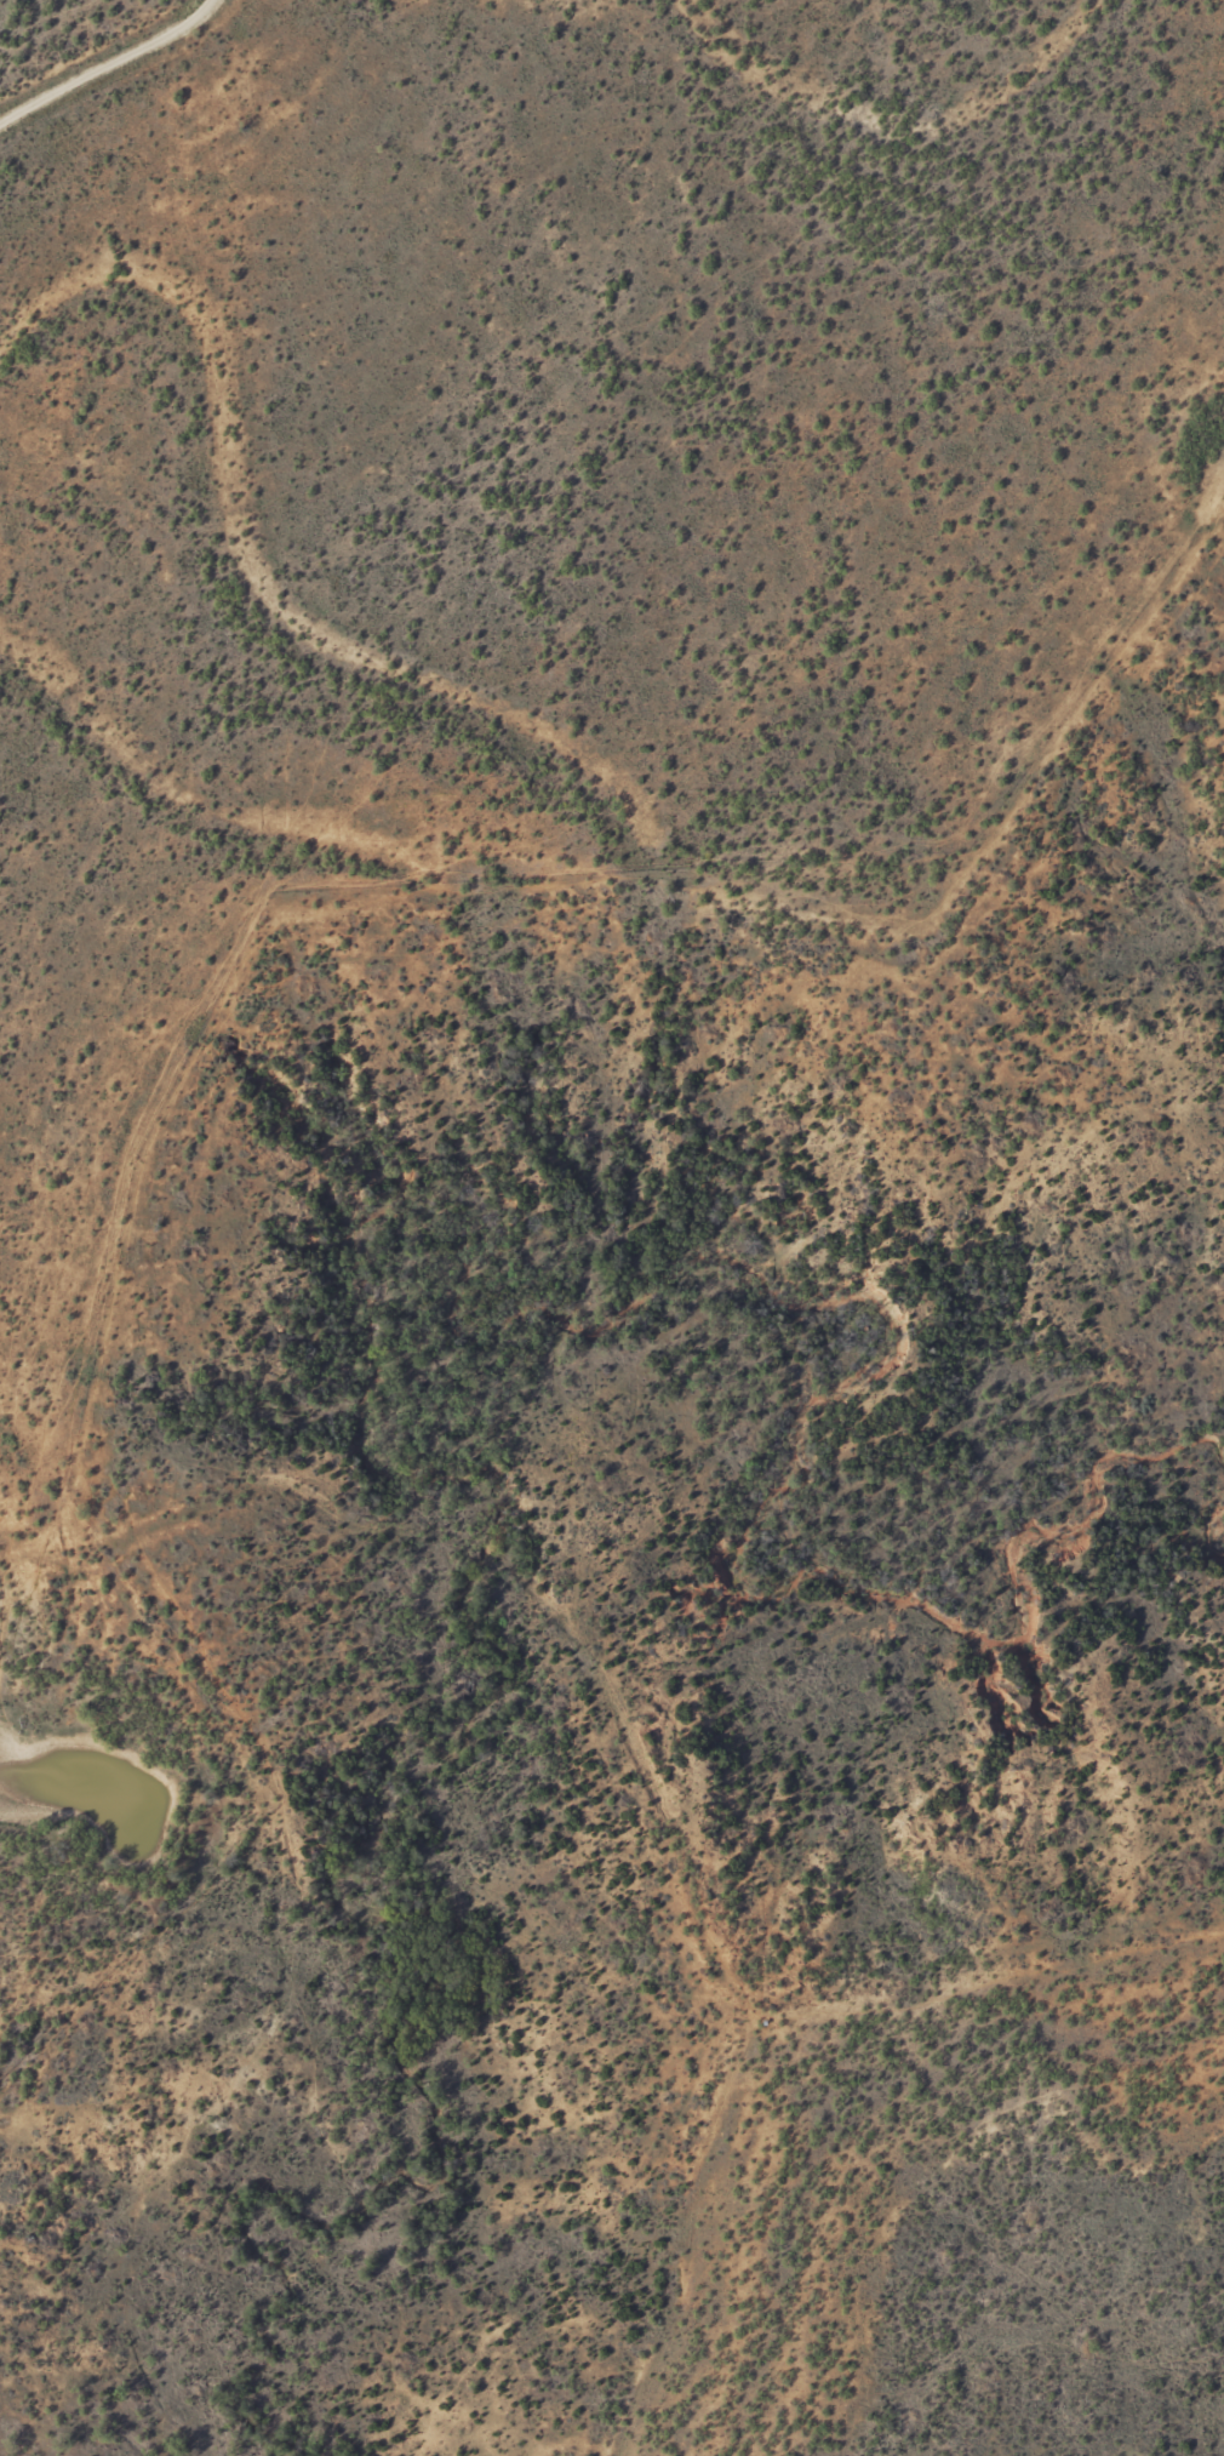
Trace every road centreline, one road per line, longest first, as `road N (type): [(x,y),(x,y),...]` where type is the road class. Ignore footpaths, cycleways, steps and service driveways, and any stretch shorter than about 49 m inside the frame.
road 1 (residential): [(273,2455),(318,2406),(417,2369),(479,2287),(627,2206),(708,2014),(887,1976),(1223,1931)]
road 2 (residential): [(708,2014),(664,1827),(602,1708),(528,1627),(349,1527),(194,1527),(0,1562)]
road 3 (residential): [(0,144),(132,64),(178,0)]

